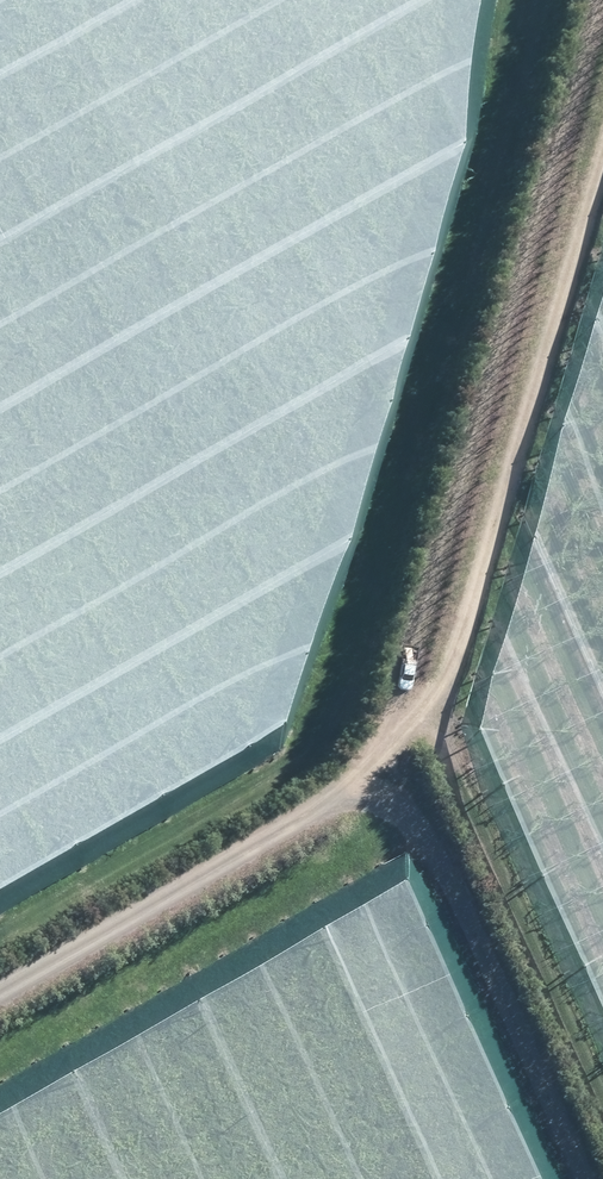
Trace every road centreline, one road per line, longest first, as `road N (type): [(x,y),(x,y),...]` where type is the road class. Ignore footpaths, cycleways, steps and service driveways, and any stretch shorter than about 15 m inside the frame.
road 1 (track): [(0,980),(327,808),(583,0)]
road 2 (track): [(602,178),(448,715),(355,721)]
road 3 (track): [(327,808),(393,818),(561,1178)]

